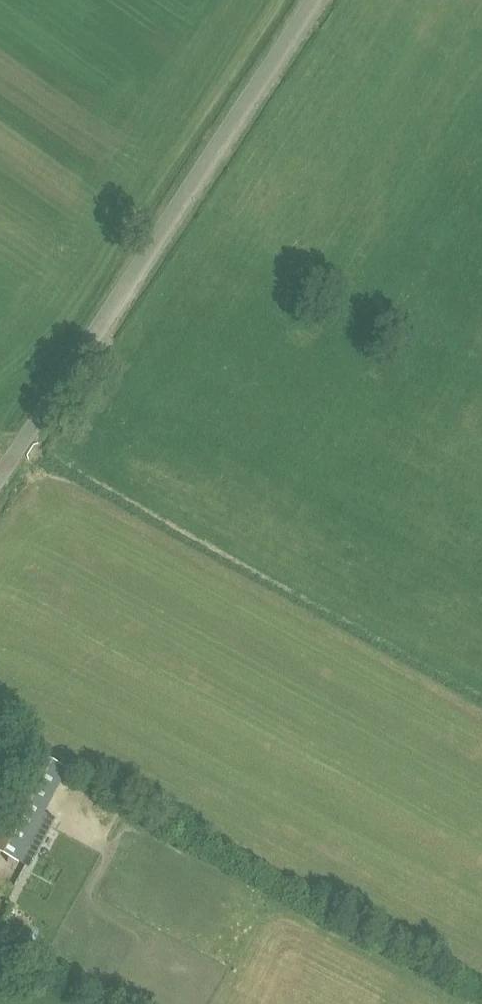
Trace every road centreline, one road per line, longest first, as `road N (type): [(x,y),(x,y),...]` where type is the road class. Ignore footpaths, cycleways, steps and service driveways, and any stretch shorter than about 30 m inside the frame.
road 1 (unclassified): [(0,478),(316,0)]

